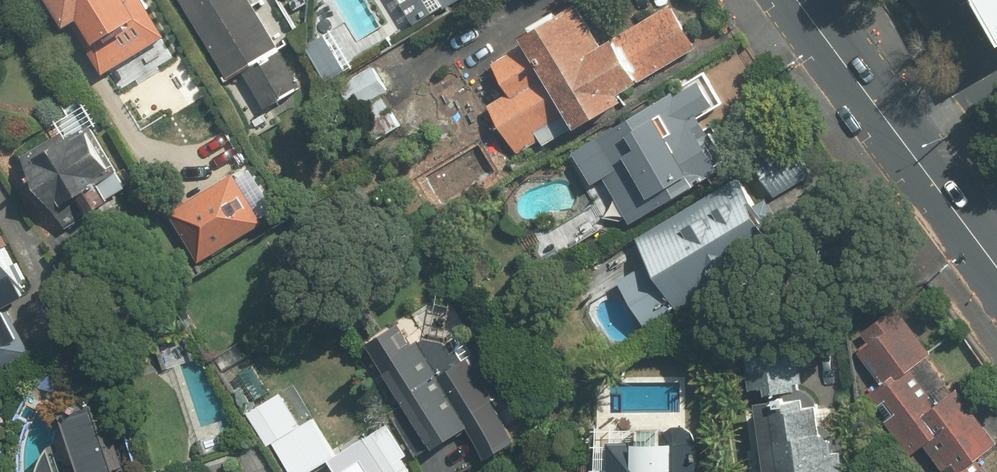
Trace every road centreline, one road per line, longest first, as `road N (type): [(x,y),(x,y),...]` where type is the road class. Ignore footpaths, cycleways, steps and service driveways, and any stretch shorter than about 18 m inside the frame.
road 1 (secondary): [(796,0),(996,268)]

